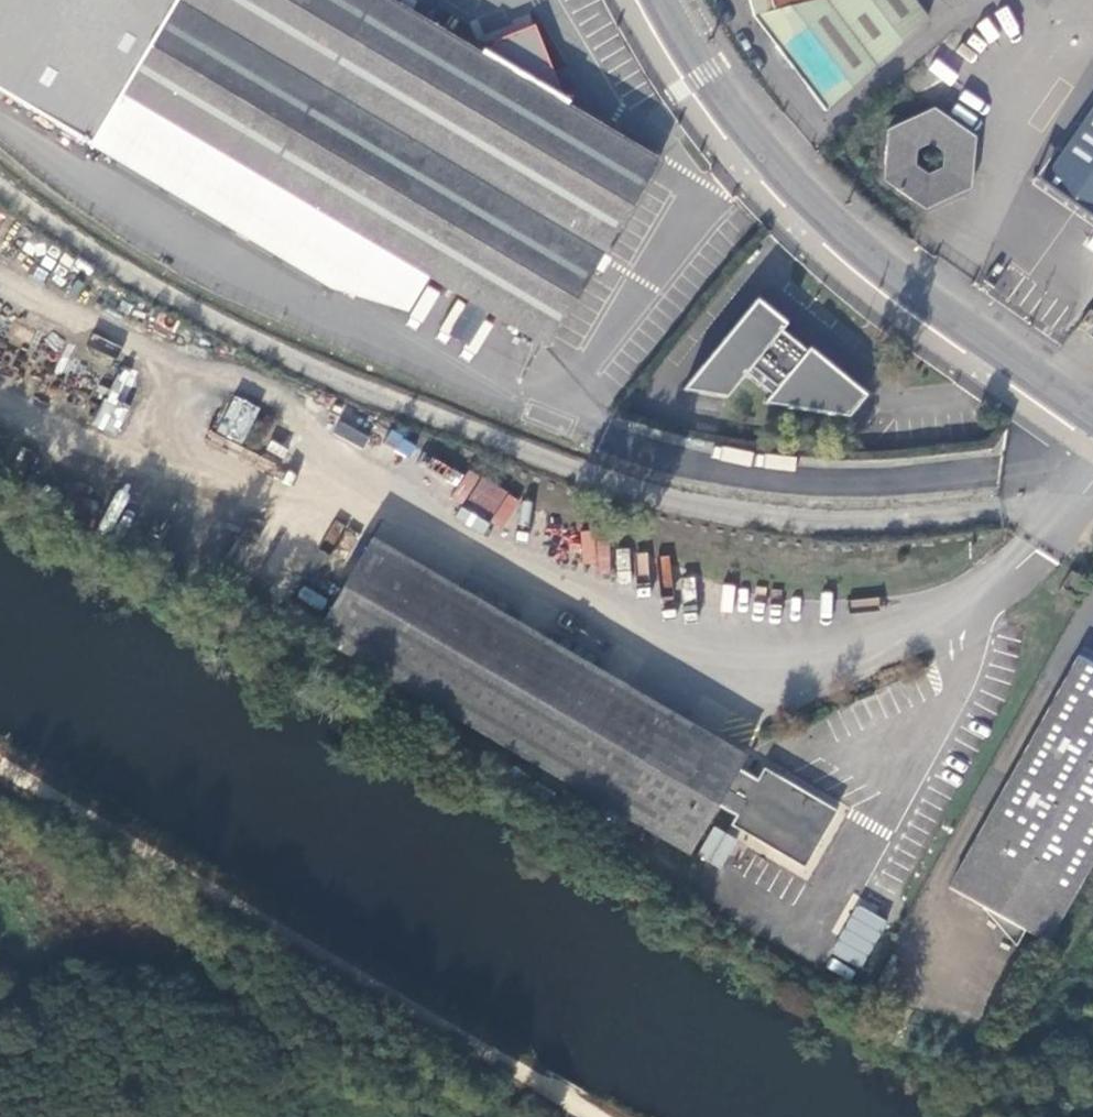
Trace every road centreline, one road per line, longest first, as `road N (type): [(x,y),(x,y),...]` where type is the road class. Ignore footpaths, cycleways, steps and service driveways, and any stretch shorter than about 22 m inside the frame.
road 1 (track): [(1062,504),(824,527),(652,497),(311,368),(132,277),(0,191)]
road 2 (tertiary): [(1092,415),(991,353),(824,222),(699,74),(660,0)]

